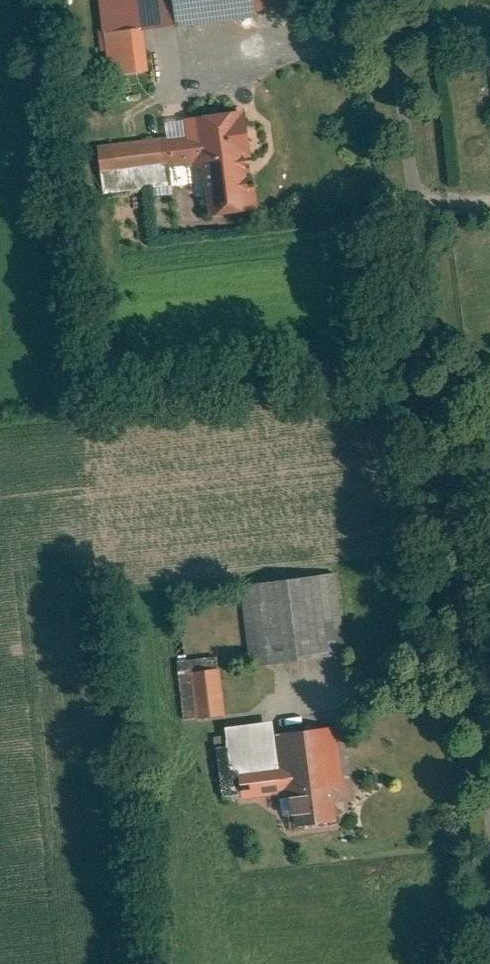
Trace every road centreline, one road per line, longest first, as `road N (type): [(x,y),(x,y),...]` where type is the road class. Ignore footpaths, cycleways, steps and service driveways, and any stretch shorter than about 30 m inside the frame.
road 1 (residential): [(393,0),(489,800)]

